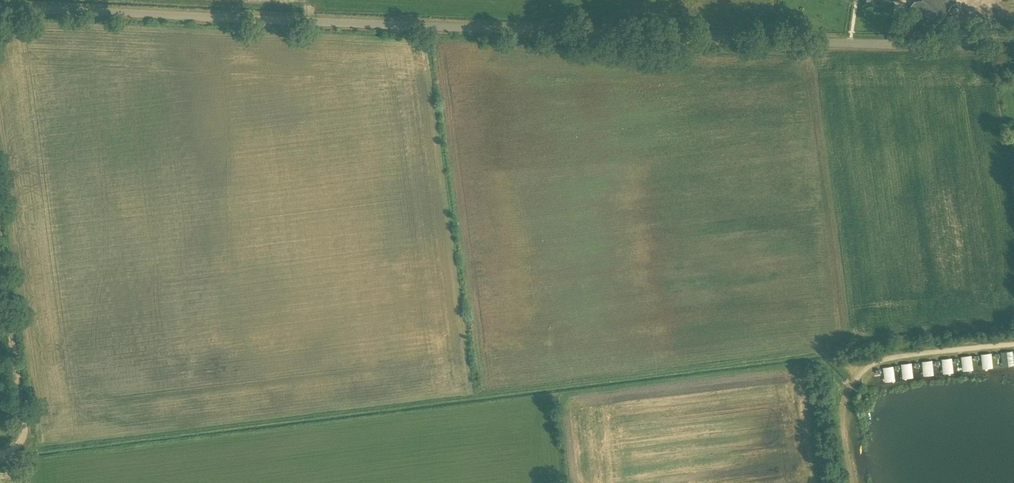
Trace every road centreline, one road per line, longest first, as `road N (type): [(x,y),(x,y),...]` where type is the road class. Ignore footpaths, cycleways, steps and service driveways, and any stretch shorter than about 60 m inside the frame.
road 1 (unclassified): [(1013,46),(0,12)]
road 2 (track): [(0,456),(23,453),(26,435),(0,231)]

